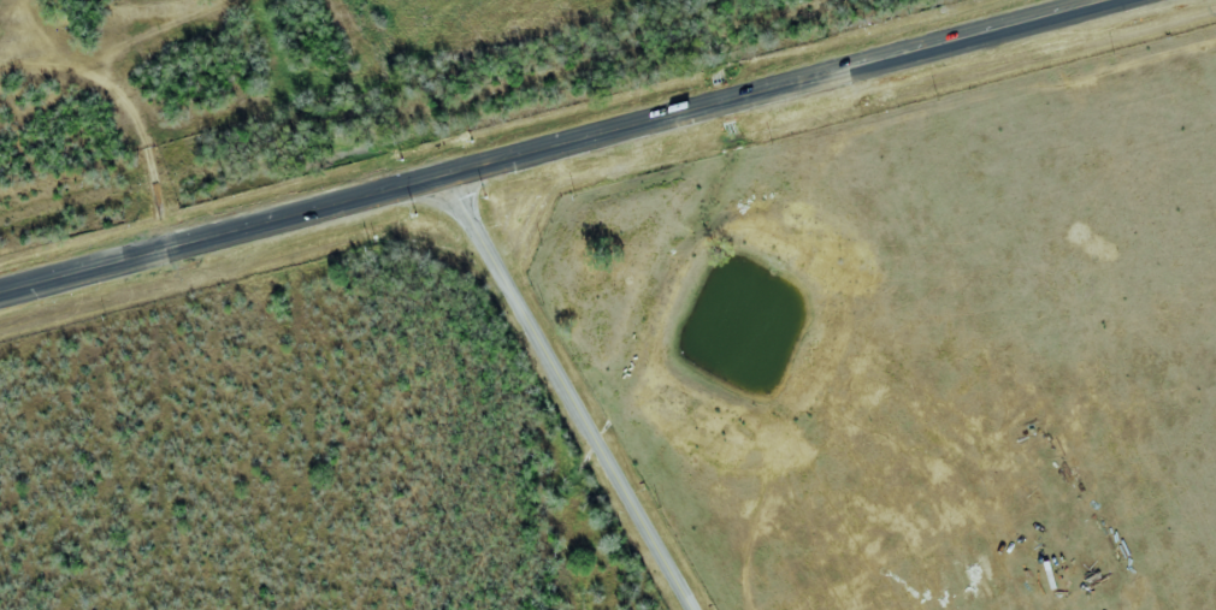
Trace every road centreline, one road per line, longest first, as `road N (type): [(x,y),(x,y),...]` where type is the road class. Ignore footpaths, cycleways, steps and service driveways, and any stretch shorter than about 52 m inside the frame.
road 1 (trunk): [(1120,0),(0,297)]
road 2 (tertiary): [(447,179),(695,609)]

